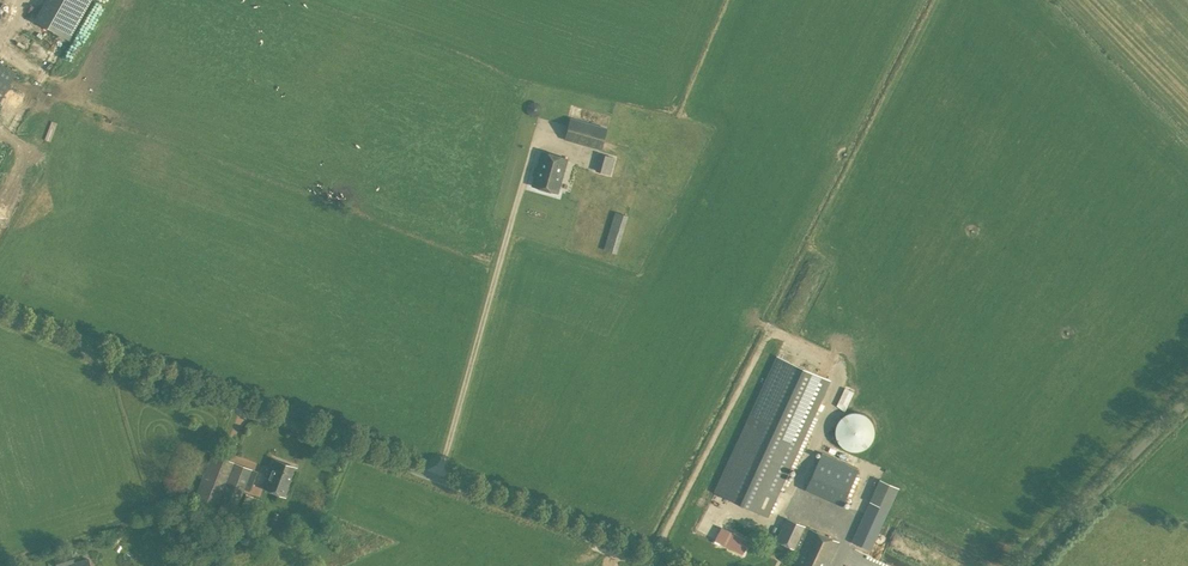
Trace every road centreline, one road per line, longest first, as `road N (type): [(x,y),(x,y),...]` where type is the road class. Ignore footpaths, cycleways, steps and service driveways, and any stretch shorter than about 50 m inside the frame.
road 1 (unclassified): [(658,565),(0,312)]
road 2 (unclassified): [(1023,565),(1187,402)]

